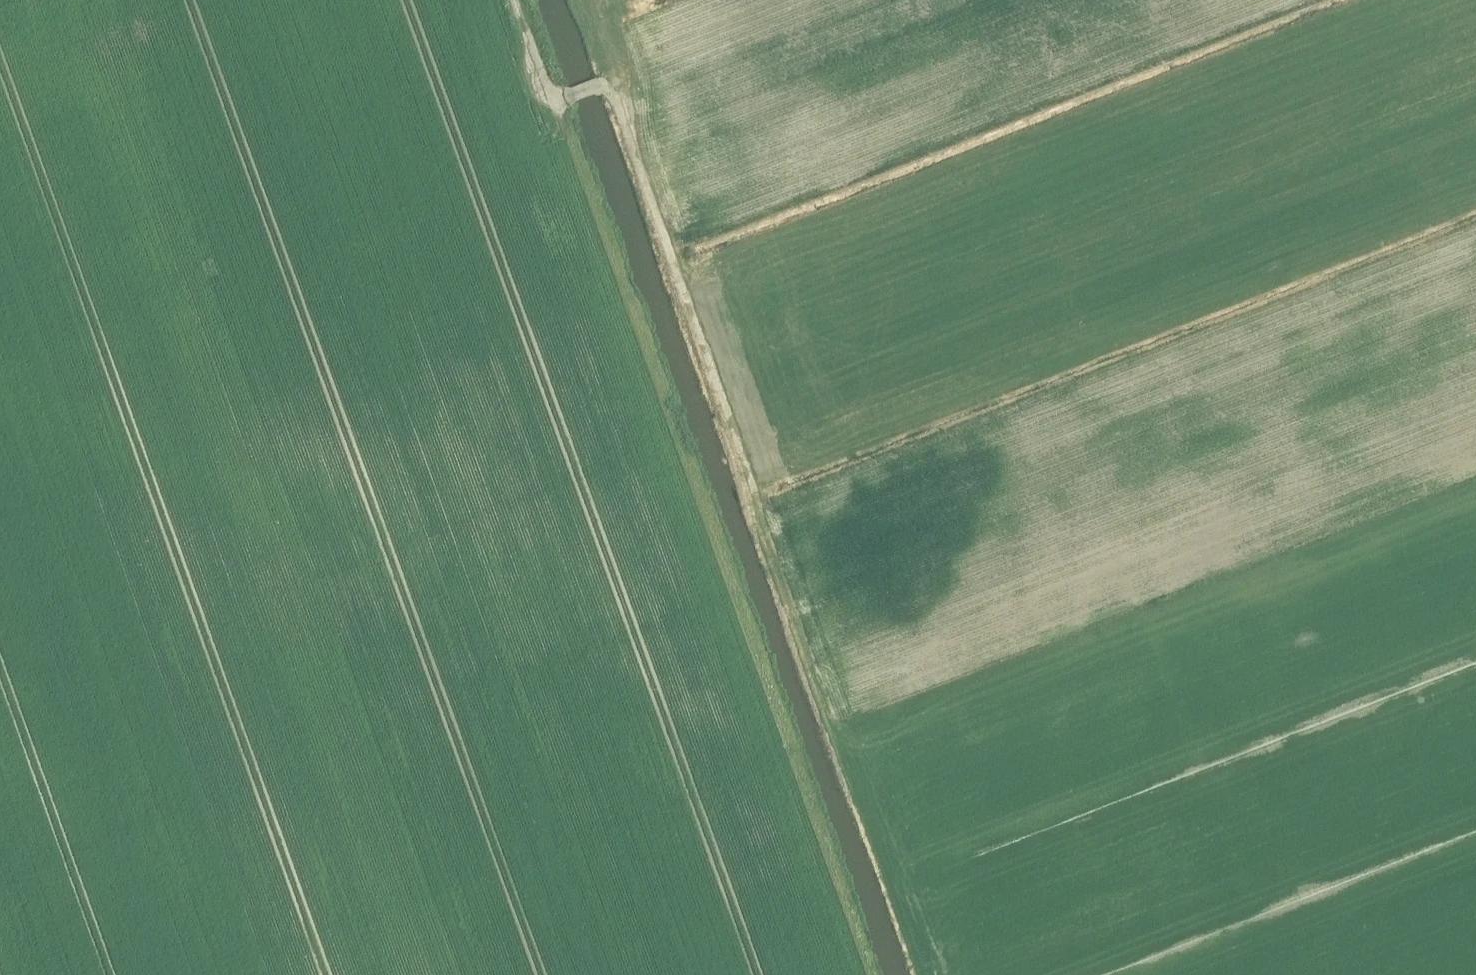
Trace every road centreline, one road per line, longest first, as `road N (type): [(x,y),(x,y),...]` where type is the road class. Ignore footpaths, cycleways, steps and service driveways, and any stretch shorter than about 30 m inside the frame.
road 1 (track): [(761,502),(612,93),(552,96),(516,0)]

